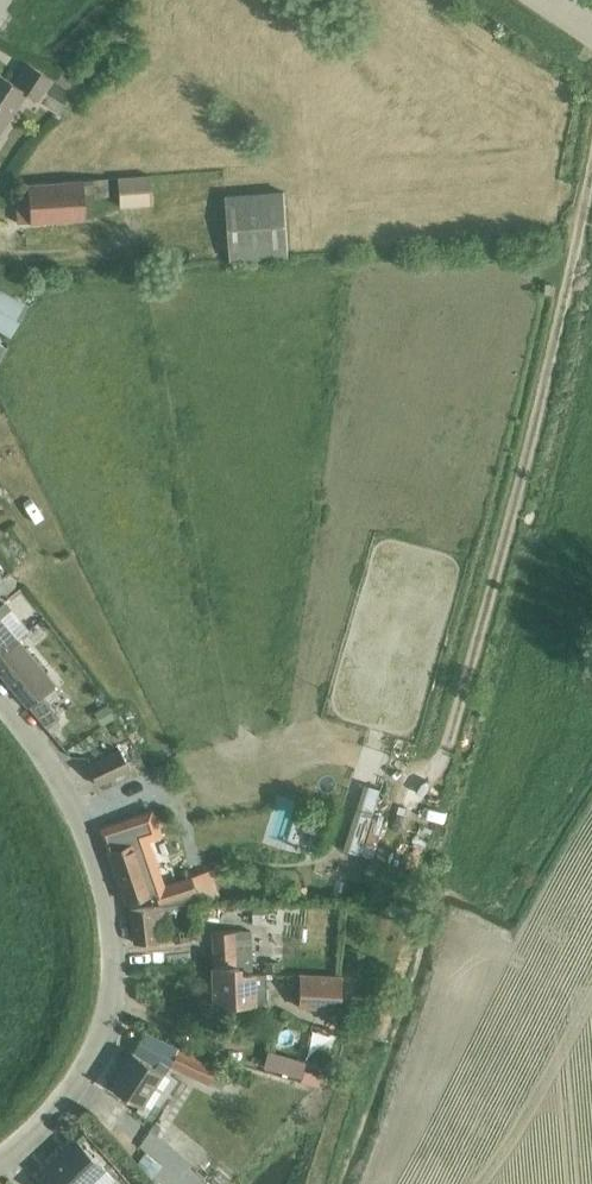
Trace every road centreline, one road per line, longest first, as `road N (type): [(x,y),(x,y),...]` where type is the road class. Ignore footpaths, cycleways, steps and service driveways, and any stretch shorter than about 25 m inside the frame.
road 1 (track): [(591,173),(499,563),(437,767)]
road 2 (residential): [(0,1164),(32,1140),(83,1078),(101,1030),(110,956),(104,882),(63,797),(0,703)]

